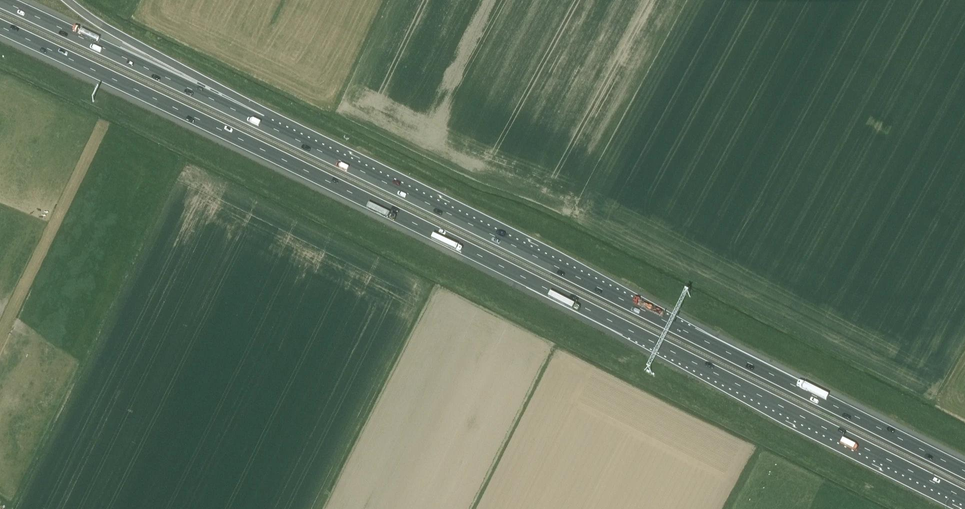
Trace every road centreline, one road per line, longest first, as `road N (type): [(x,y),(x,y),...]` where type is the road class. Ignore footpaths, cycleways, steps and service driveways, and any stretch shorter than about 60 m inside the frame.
road 1 (motorway): [(0,27),(473,252),(964,502)]
road 2 (motorway): [(753,365),(265,127)]
road 3 (motorway): [(265,127),(0,1)]
road 4 (motorway): [(964,471),(753,365)]
road 5 (motorway): [(265,127),(215,85),(67,0)]
road 6 (motorway): [(964,446),(820,378),(753,365)]

